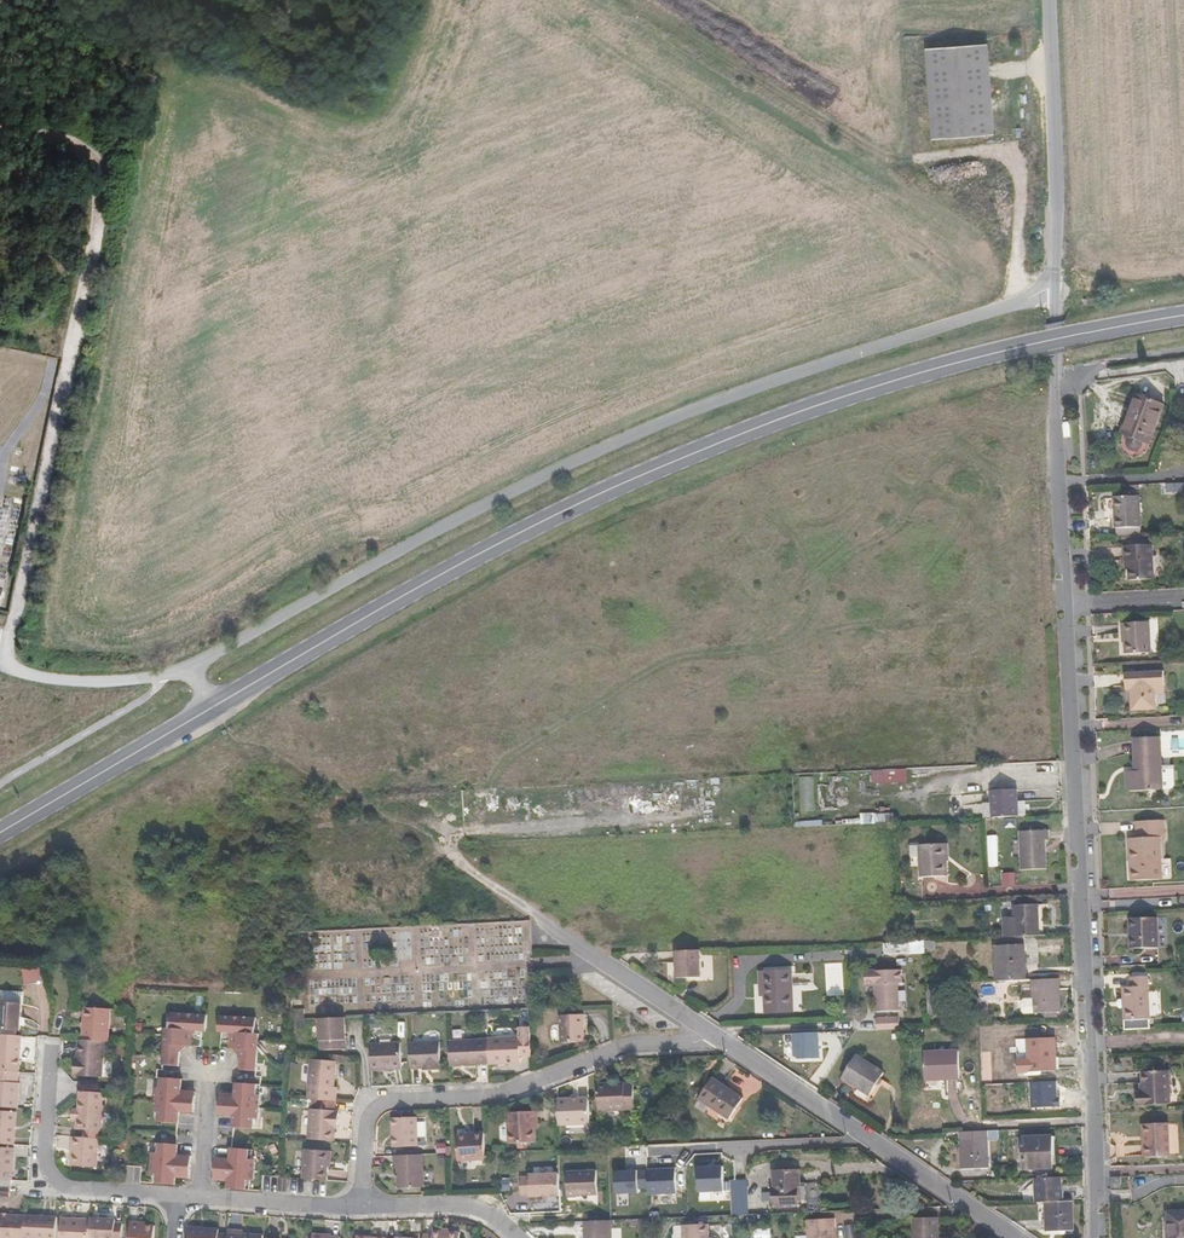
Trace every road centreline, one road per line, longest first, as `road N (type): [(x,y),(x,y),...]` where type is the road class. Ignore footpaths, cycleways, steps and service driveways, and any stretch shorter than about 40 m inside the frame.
road 1 (primary): [(1183,314),(942,367),(661,466),(429,581),(209,706)]
road 2 (unclassified): [(189,669),(636,434),(1049,287)]
road 3 (residential): [(1064,603),(1096,1172),(1091,1237)]
road 4 (track): [(0,122),(91,166),(94,205),(9,631)]
road 5 (track): [(1056,151),(932,154),(895,166),(619,0)]
road 6 (residential): [(714,1040),(625,1047),(494,1097),(374,1108),(363,1126),(358,1206)]
road 7 (residential): [(714,1040),(1016,1237)]
road 8 (unclassified): [(1052,0),(1057,131),(1049,287)]
road 9 (residential): [(495,890),(714,1040)]
road 10 (residential): [(46,1048),(39,1161),(50,1179),(67,1189),(174,1196)]
road 11 (residential): [(1051,359),(1064,603)]
road 12 (primary): [(209,706),(0,832)]
road 13 (unclassified): [(9,631),(12,670),(45,680),(106,683),(189,669)]
road 14 (residential): [(358,1206),(474,1206),(512,1237)]
road 15 (residential): [(196,1197),(358,1206)]
road 16 (unclassified): [(207,1075),(196,1197)]
road 17 (residential): [(1064,603),(1183,598)]

